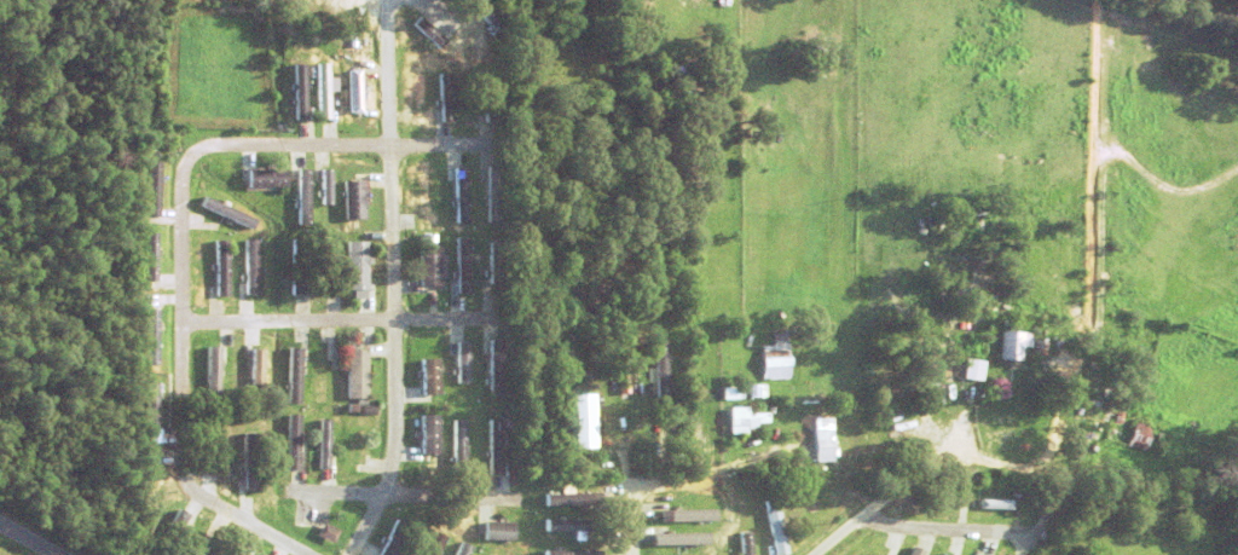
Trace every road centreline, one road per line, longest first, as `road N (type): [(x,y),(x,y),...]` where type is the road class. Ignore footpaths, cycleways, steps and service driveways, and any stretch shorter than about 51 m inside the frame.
road 1 (residential): [(635,554),(783,487),(862,519)]
road 2 (residential): [(814,554),(997,416)]

